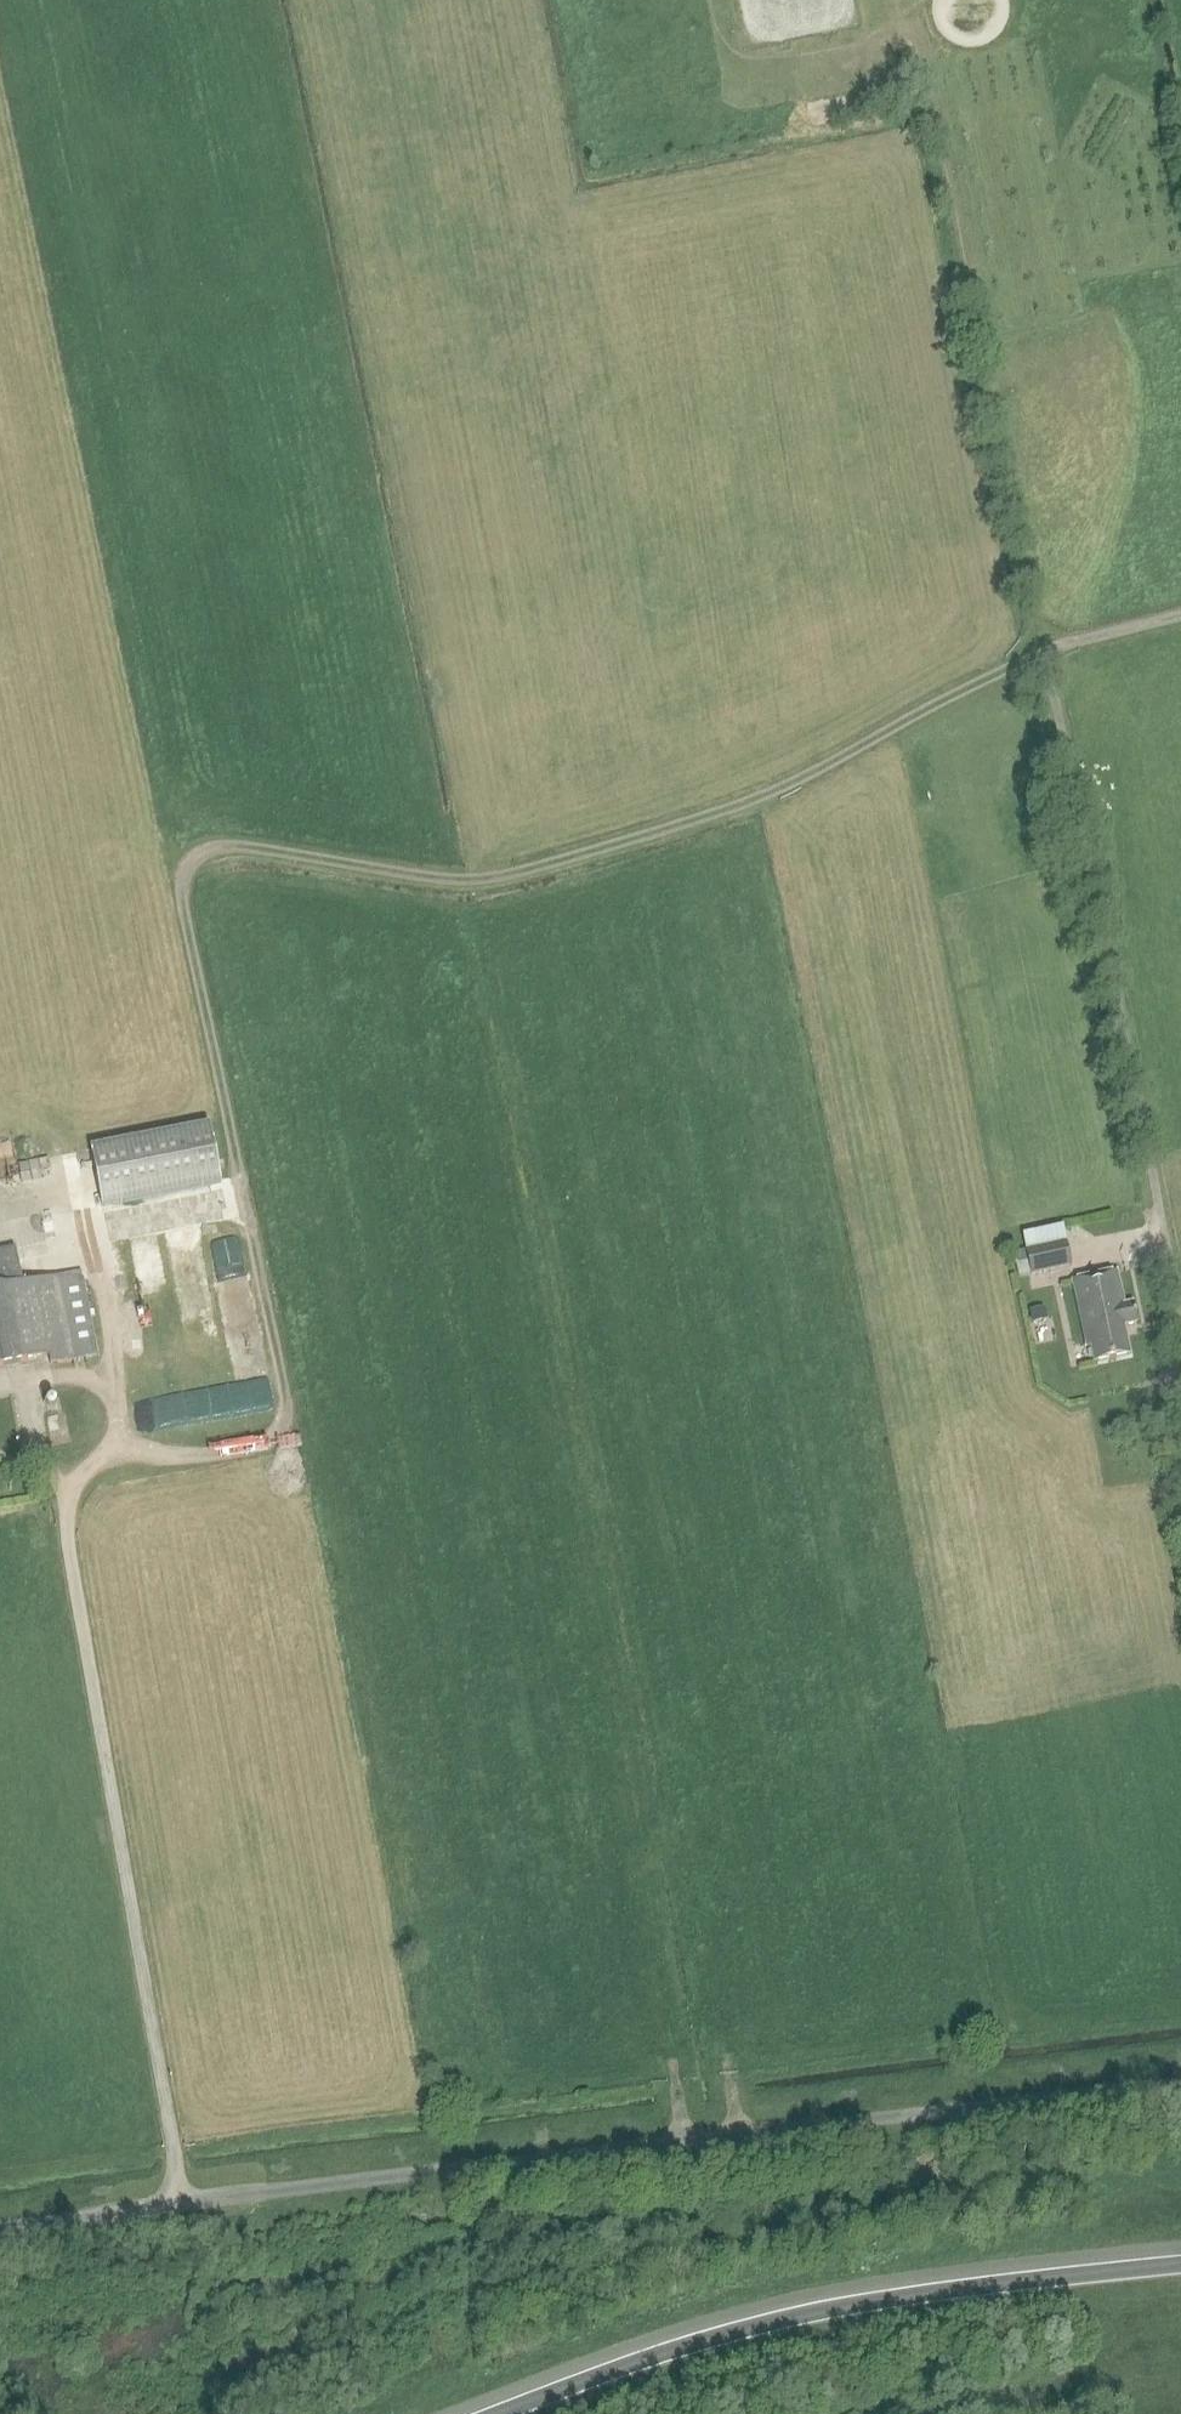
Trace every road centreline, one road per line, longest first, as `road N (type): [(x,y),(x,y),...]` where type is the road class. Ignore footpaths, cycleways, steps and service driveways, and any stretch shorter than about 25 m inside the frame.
road 1 (track): [(180,2204),(64,1532),(68,1499),(94,1463),(123,1450),(254,1444),(285,1408),(182,897),(190,864),(208,850),(239,842),(442,877),(536,867),(755,798),(1044,647)]
road 2 (unclassified): [(0,2231),(1180,2080)]
road 3 (motorway): [(1180,2264),(860,2302),(686,2343),(498,2413)]
road 4 (track): [(1180,1327),(1044,647)]
road 5 (track): [(925,84),(1044,647)]
road 6 (track): [(1180,1572),(1156,1440),(1180,1355)]
road 7 (track): [(1180,611),(1044,647)]

